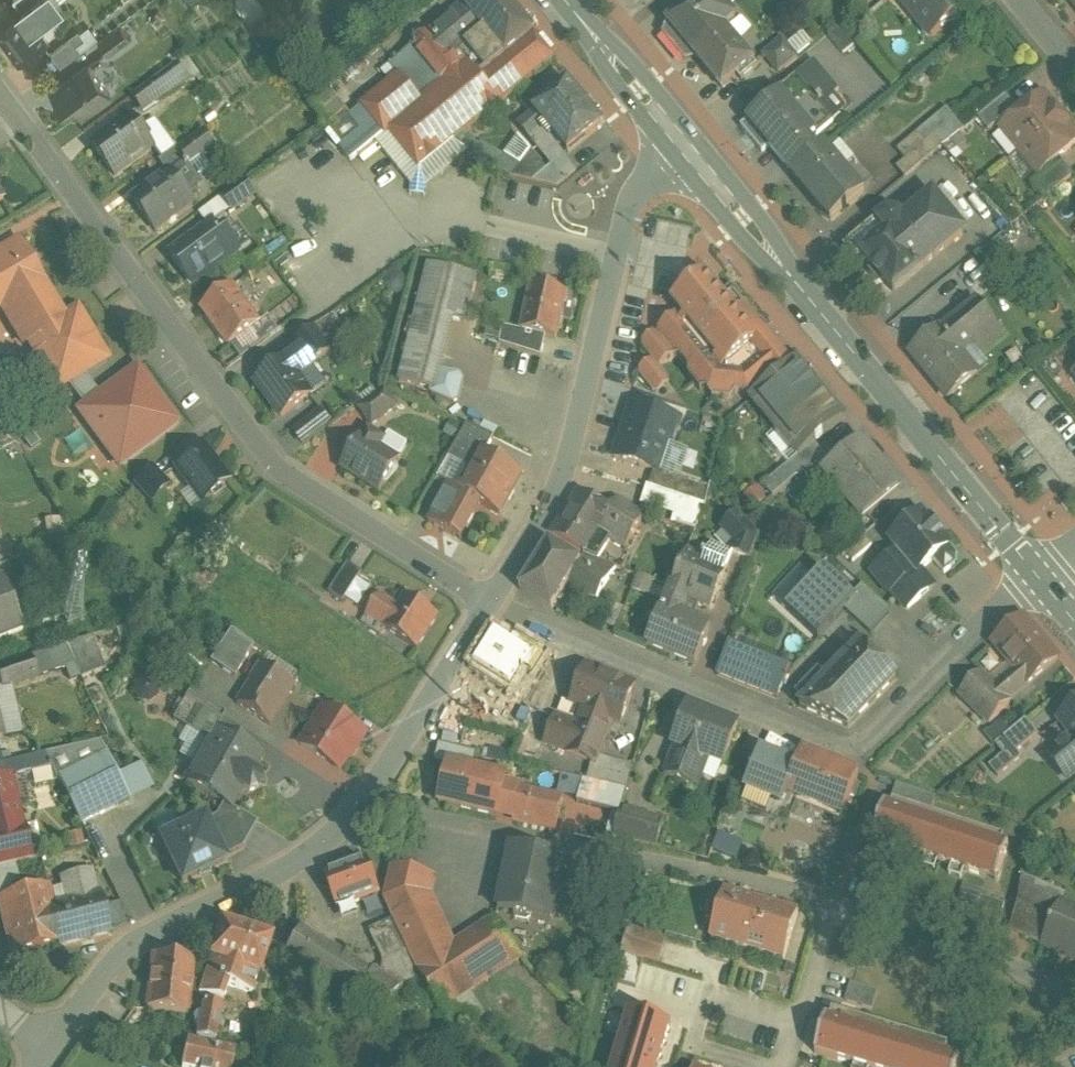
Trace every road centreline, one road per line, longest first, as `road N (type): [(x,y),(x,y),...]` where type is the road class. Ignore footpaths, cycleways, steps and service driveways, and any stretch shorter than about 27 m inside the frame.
road 1 (residential): [(493,604),(279,465),(0,91)]
road 2 (residential): [(1039,576),(894,722),(849,749),(493,604)]
road 3 (primary): [(685,147),(1039,576)]
road 4 (residential): [(685,147),(627,201),(558,492),(493,604)]
road 5 (residential): [(362,803),(837,903)]
road 6 (residential): [(362,803),(317,846),(271,875),(133,941),(50,1050)]
road 7 (residential): [(837,903),(1003,957),(1074,989)]
road 8 (residential): [(493,604),(362,803)]
road 9 (residential): [(783,1065),(696,1045),(711,998),(800,1016)]
road 10 (primary): [(566,0),(685,147)]

